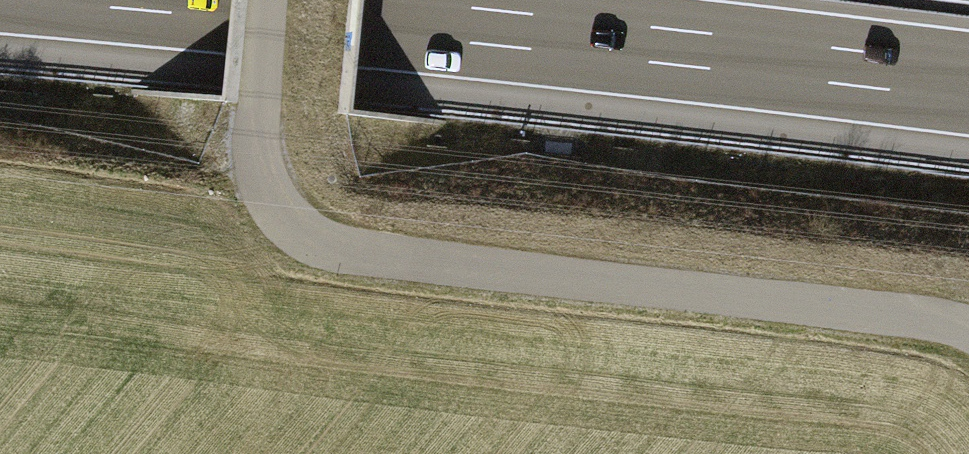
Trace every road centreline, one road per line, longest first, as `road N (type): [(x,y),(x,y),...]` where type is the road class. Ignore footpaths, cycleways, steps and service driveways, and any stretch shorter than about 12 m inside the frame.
road 1 (unclassified): [(260,102),(258,164),(272,200),(304,234),(351,253),(917,318),(968,332)]
road 2 (motorway): [(192,0),(968,84)]

